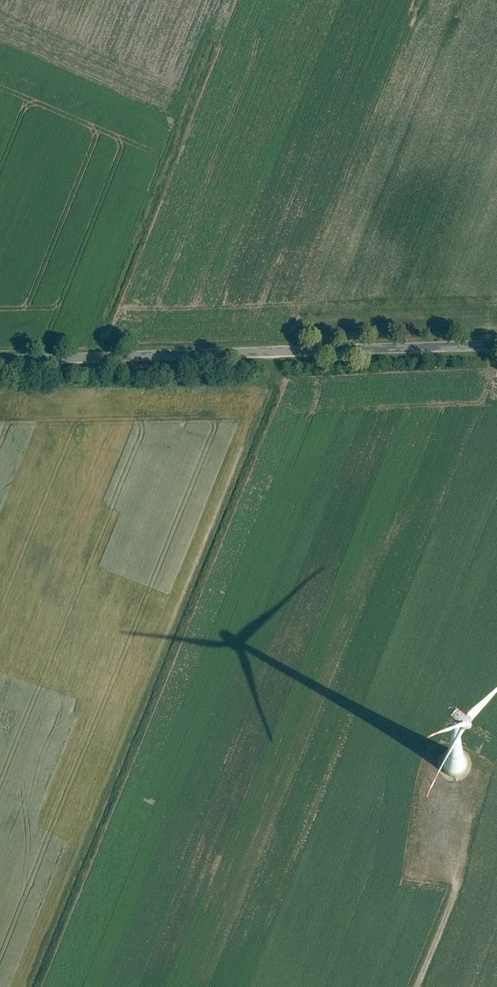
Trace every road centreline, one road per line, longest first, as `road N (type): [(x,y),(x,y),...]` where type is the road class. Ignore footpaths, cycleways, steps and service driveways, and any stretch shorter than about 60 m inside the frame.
road 1 (tertiary): [(496,350),(0,365)]

